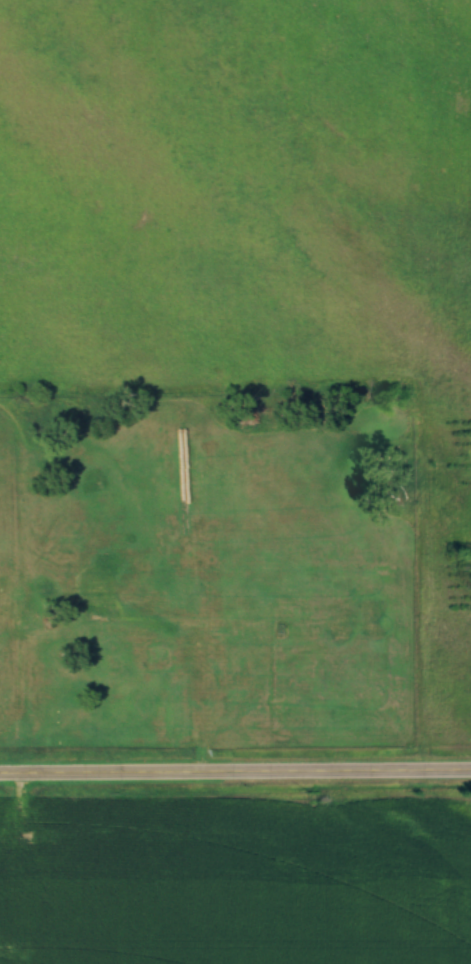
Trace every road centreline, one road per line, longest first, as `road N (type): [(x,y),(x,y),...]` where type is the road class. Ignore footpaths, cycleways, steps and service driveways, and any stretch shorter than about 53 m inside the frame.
road 1 (tertiary): [(470,777),(0,780)]

